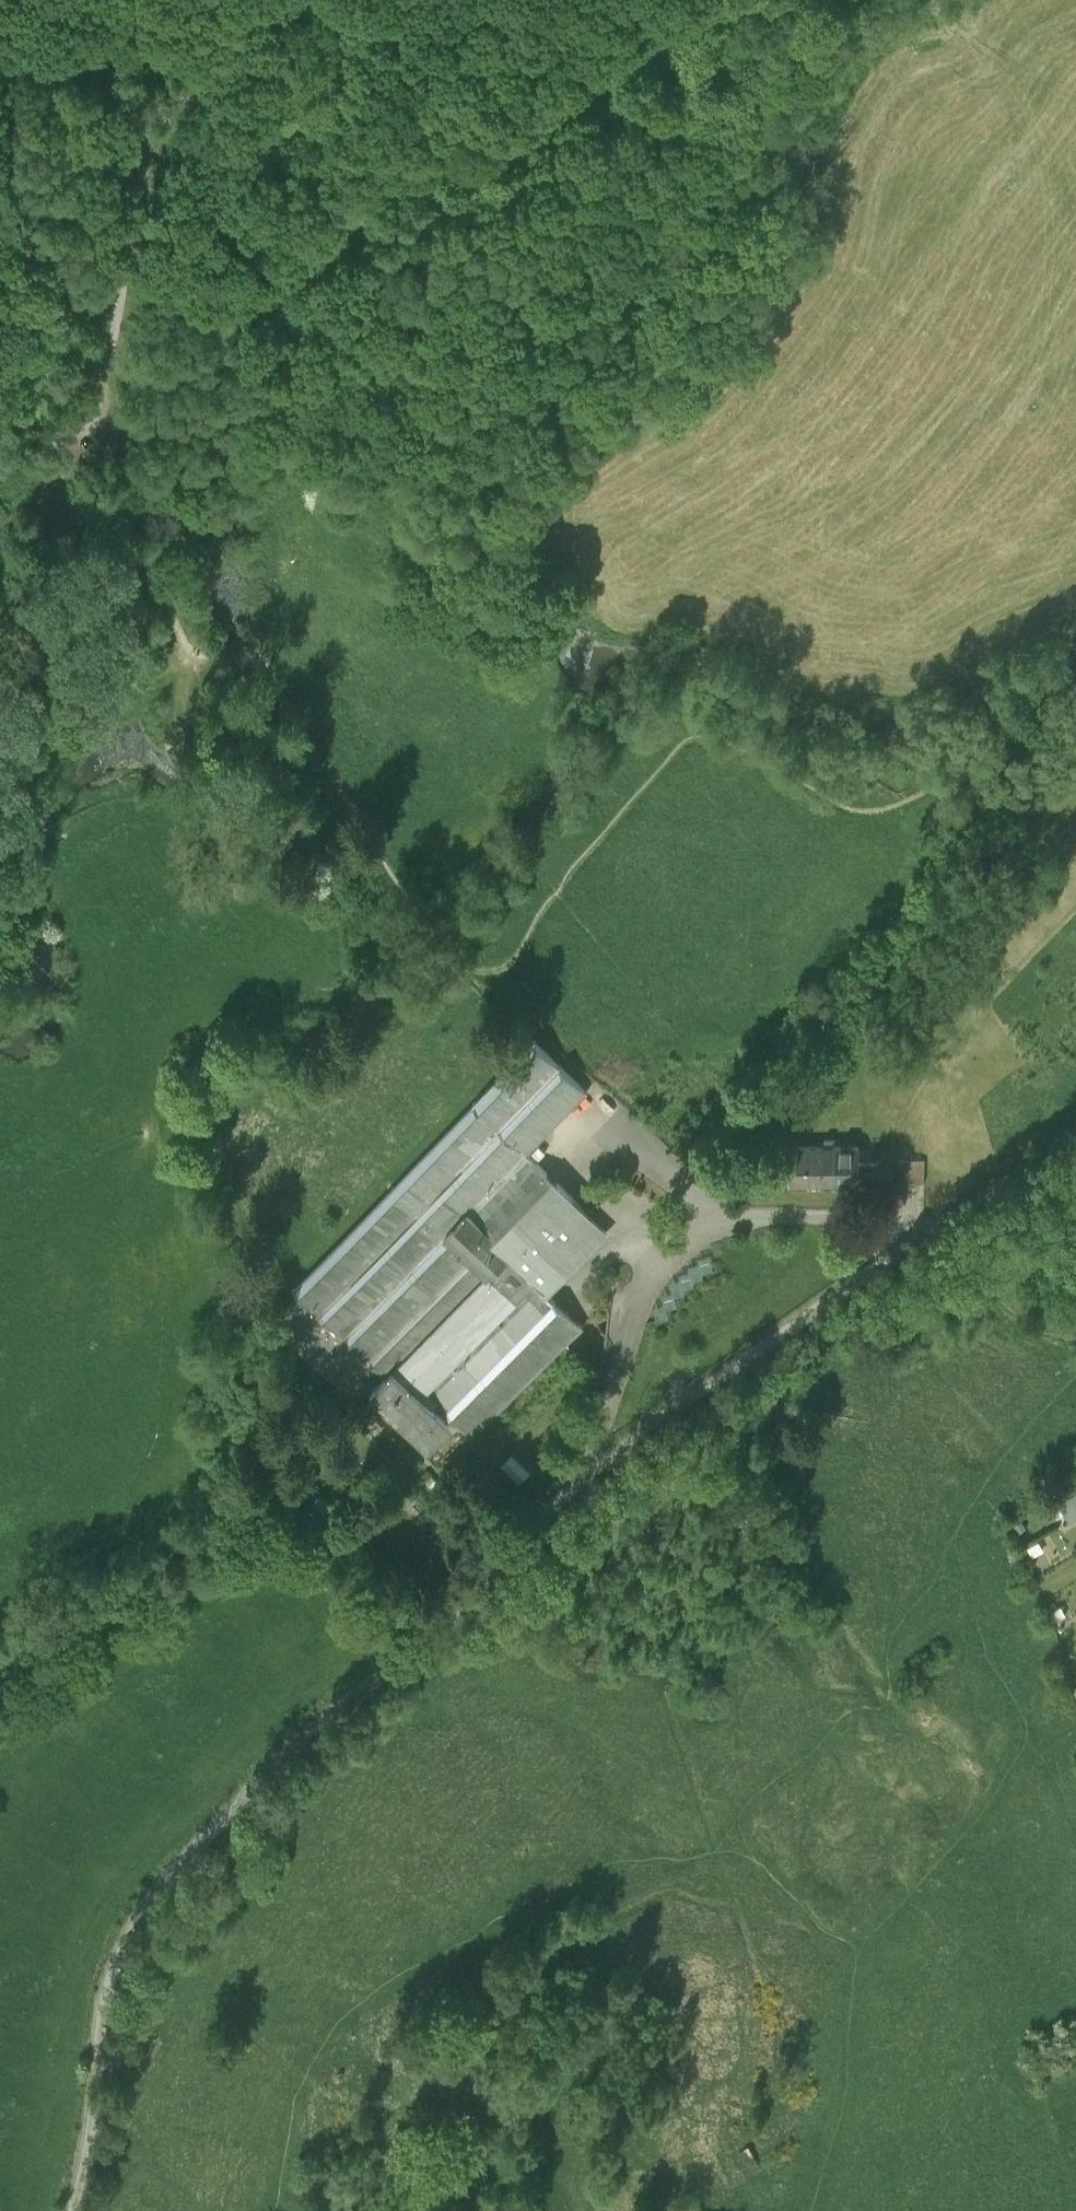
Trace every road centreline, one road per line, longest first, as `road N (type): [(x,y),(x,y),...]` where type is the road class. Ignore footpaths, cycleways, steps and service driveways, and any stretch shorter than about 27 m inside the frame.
road 1 (residential): [(1075,1126),(922,1213),(735,1356),(201,1845),(134,1934),(110,1990),(69,2210)]
road 2 (track): [(782,0),(767,46),(760,169),(622,340),(580,353),(449,361),(228,396),(70,428)]
road 3 (unclassified): [(275,0),(196,75),(167,115),(144,162),(102,361),(70,428),(0,521)]

